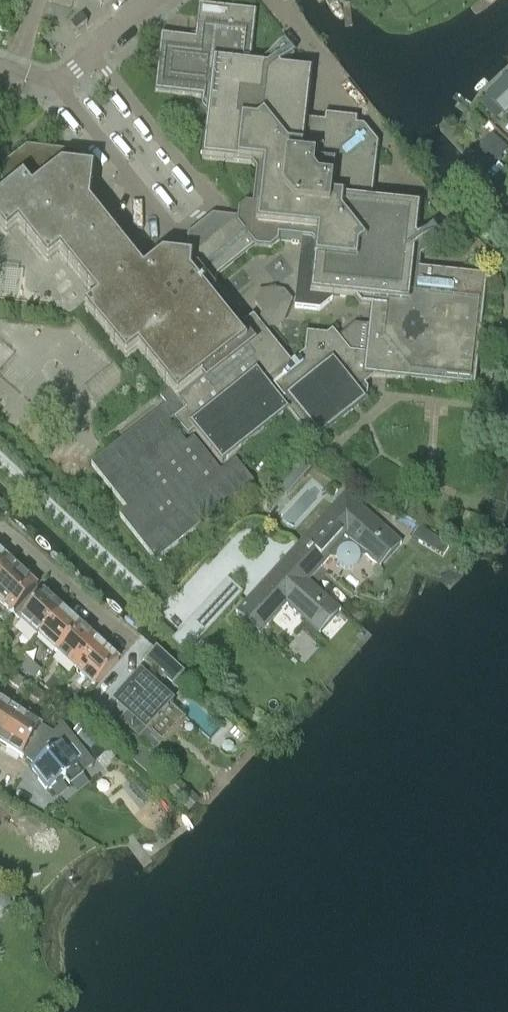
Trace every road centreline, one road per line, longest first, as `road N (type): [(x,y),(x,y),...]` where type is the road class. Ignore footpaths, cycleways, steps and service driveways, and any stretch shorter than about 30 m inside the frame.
road 1 (residential): [(0,525),(125,641)]

